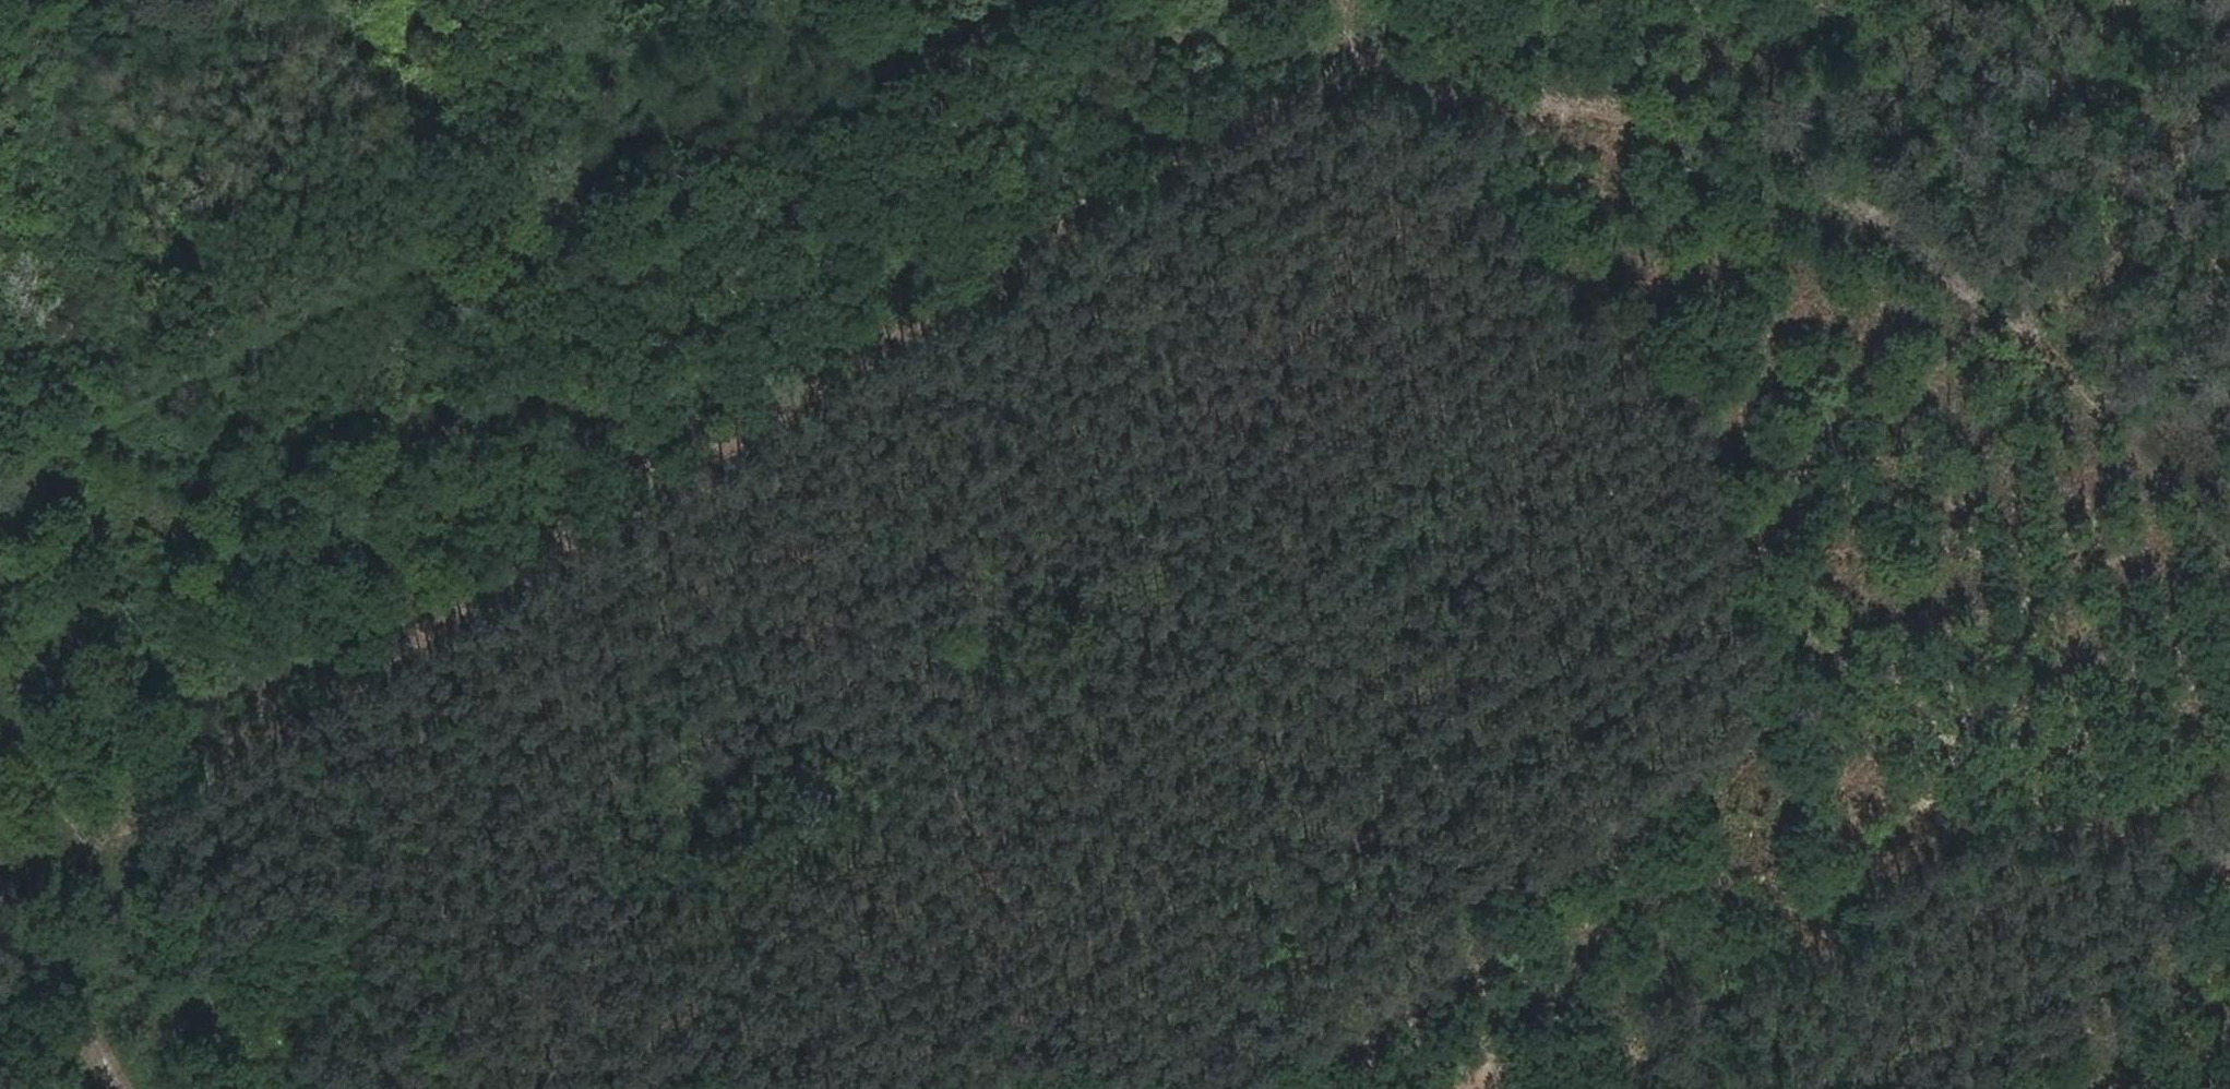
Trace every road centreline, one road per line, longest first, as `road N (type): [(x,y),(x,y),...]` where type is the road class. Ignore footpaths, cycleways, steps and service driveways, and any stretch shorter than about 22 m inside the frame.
road 1 (track): [(0,475),(961,0)]
road 2 (track): [(0,881),(122,1088)]

